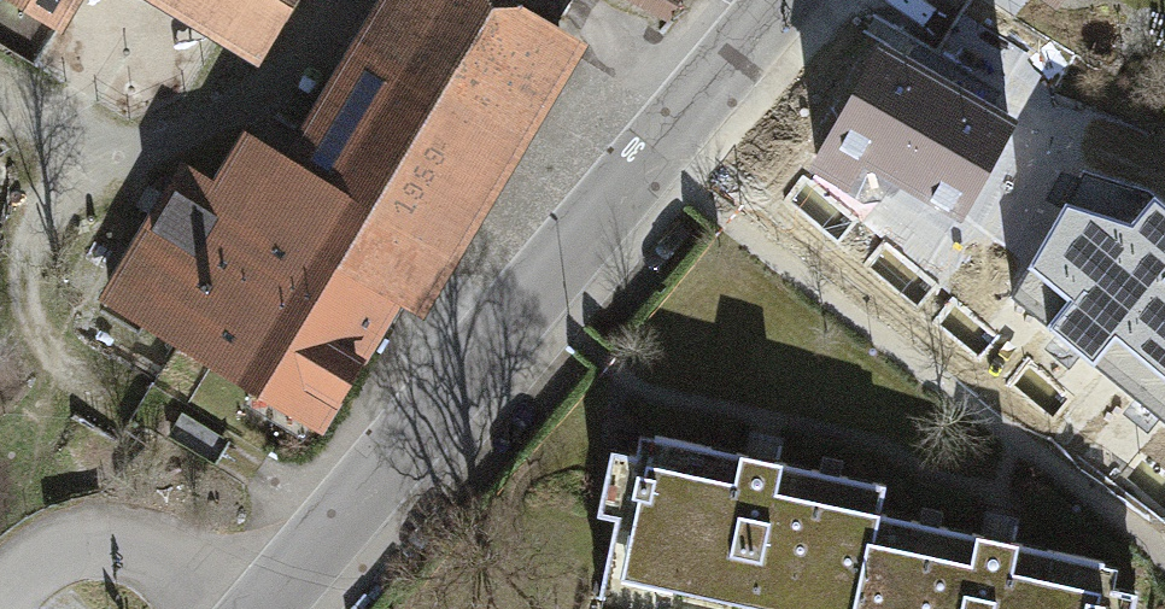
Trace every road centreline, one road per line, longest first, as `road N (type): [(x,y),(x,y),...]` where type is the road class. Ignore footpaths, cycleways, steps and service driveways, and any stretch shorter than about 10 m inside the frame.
road 1 (tertiary): [(782,0),(267,608)]
road 2 (residential): [(0,607),(55,551),(115,533),(186,554),(255,608)]

